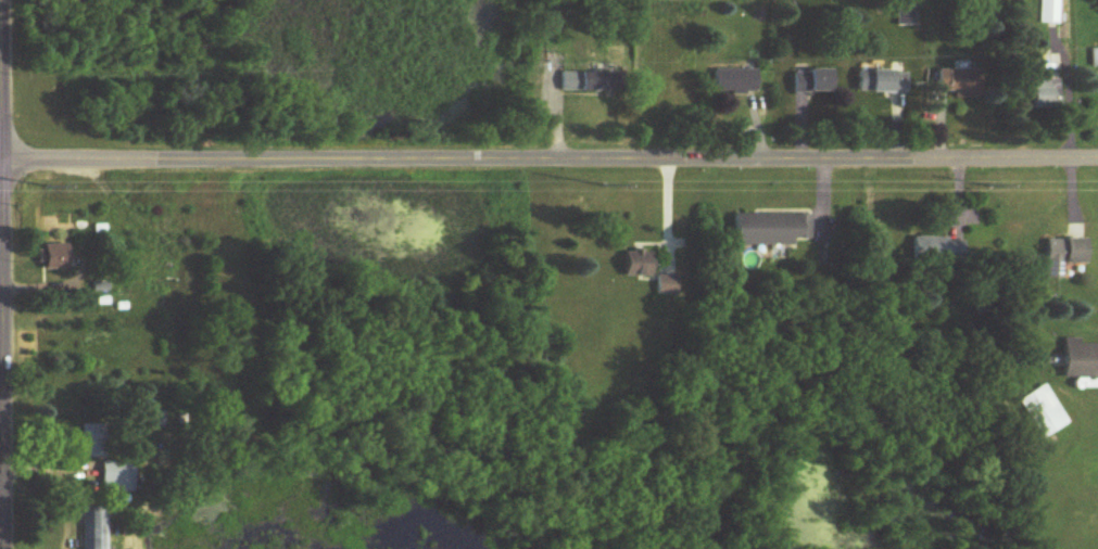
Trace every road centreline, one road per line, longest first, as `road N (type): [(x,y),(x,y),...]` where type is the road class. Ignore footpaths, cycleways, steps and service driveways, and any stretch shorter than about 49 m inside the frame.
road 1 (residential): [(1097,161),(0,162)]
road 2 (tertiary): [(5,548),(0,0)]

